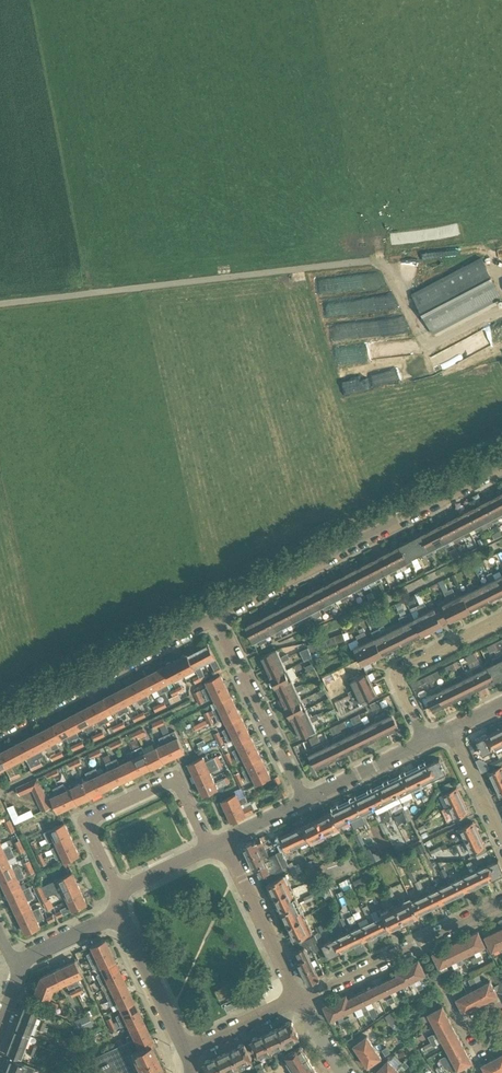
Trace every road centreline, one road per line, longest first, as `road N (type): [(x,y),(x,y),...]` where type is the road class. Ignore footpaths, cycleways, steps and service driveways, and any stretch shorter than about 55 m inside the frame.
road 1 (residential): [(215,616),(501,467)]
road 2 (residential): [(221,842),(205,837),(175,778),(85,821),(118,893)]
road 3 (residential): [(0,729),(215,616)]
road 4 (residential): [(298,997),(501,902)]
road 5 (residential): [(305,800),(215,616)]
road 6 (residential): [(424,741),(395,672),(501,617)]
road 7 (residential): [(298,997),(221,842)]
road 8 (residential): [(120,915),(185,1051)]
road 9 (residential): [(305,800),(424,741)]
road 10 (residential): [(185,1051),(298,997)]
road 11 (residential): [(501,841),(449,730)]

